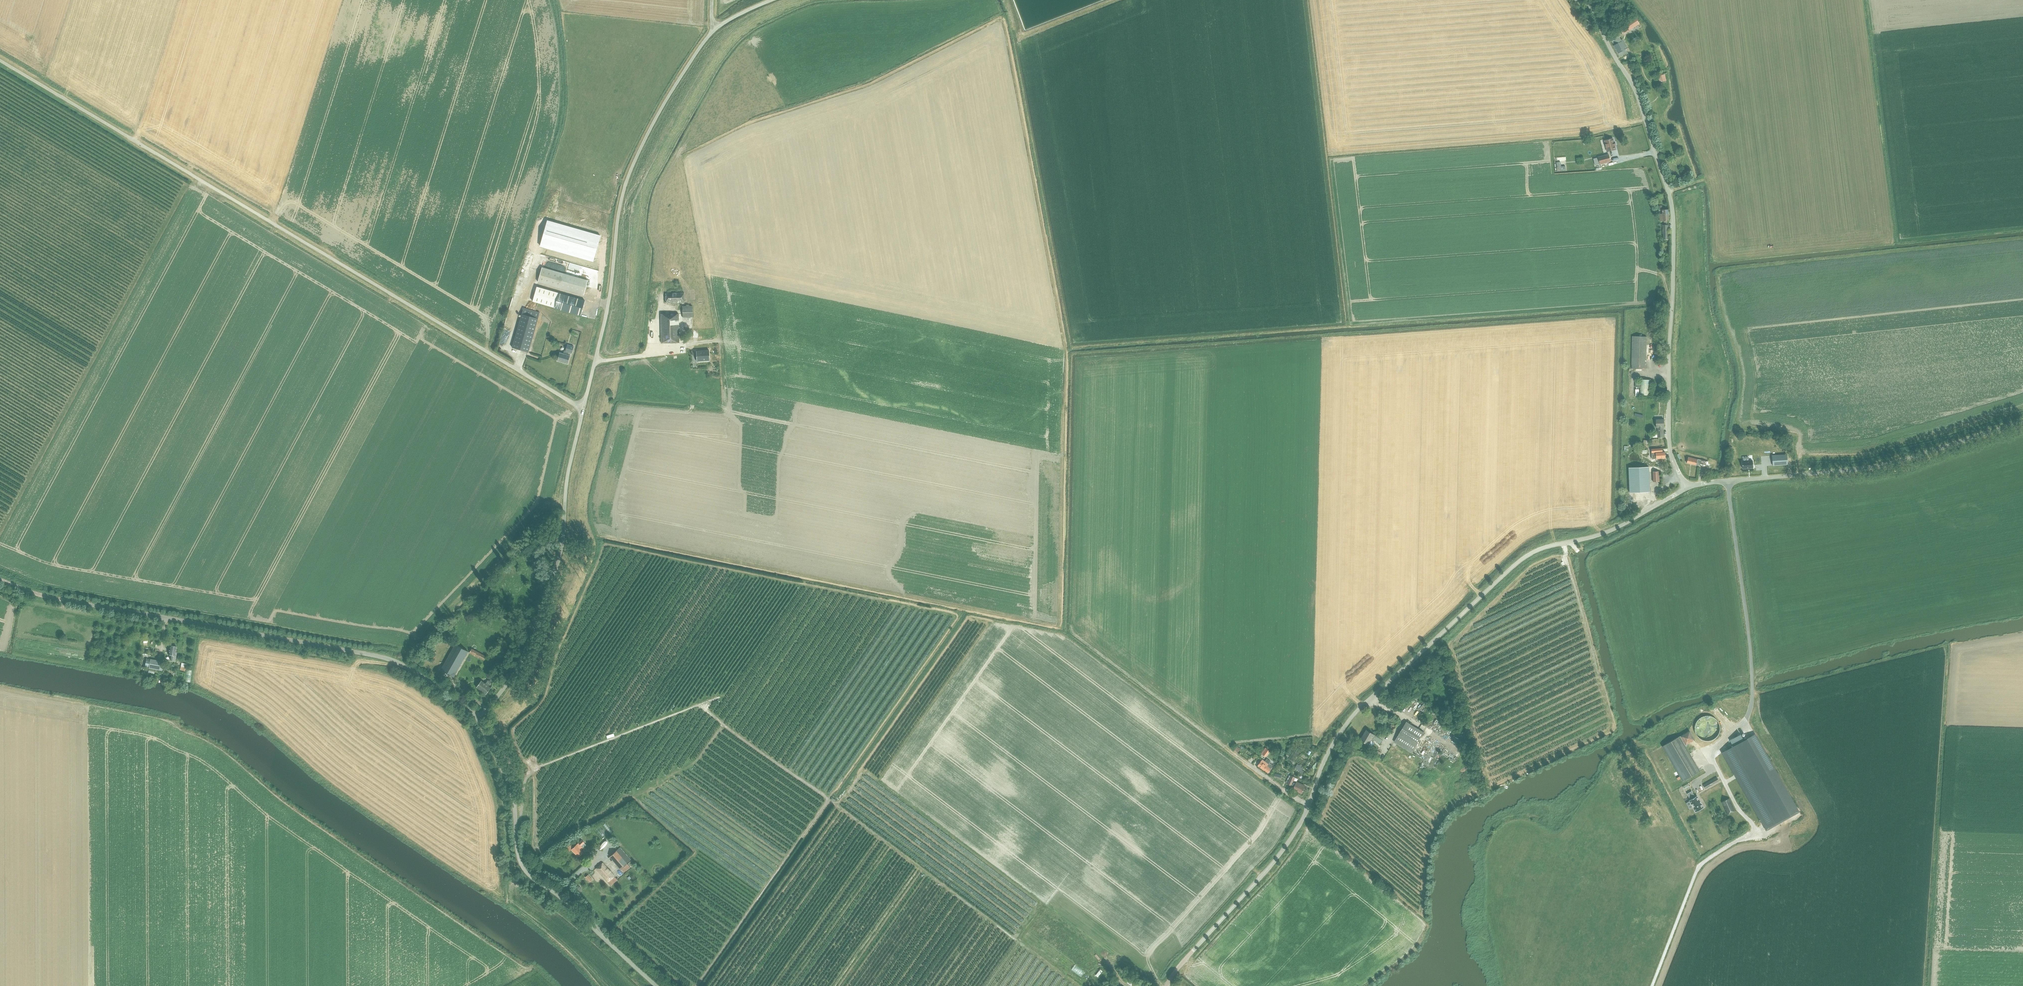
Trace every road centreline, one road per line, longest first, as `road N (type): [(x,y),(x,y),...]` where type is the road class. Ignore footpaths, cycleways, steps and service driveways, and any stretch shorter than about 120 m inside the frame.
road 1 (tertiary): [(1167,985),(1289,843),(1353,716),(1522,560),(1621,526),(1686,485)]
road 2 (unclassified): [(584,407),(0,60)]
road 3 (tertiary): [(480,719),(383,655),(49,597),(0,578)]
road 4 (tertiary): [(1686,485),(1669,443),(1673,211),(1632,84),(1586,0)]
road 5 (unclassified): [(584,407),(612,288),(620,209),(644,143),(714,31),(771,0)]
road 6 (tertiary): [(1686,485),(1881,467),(2022,421)]
road 7 (unclassified): [(480,719),(528,650),(556,570),(584,407)]
road 8 (tertiary): [(657,985),(525,869),(510,787),(480,719)]
road 9 (track): [(1749,821),(1754,834),(1699,867),(1652,985)]

